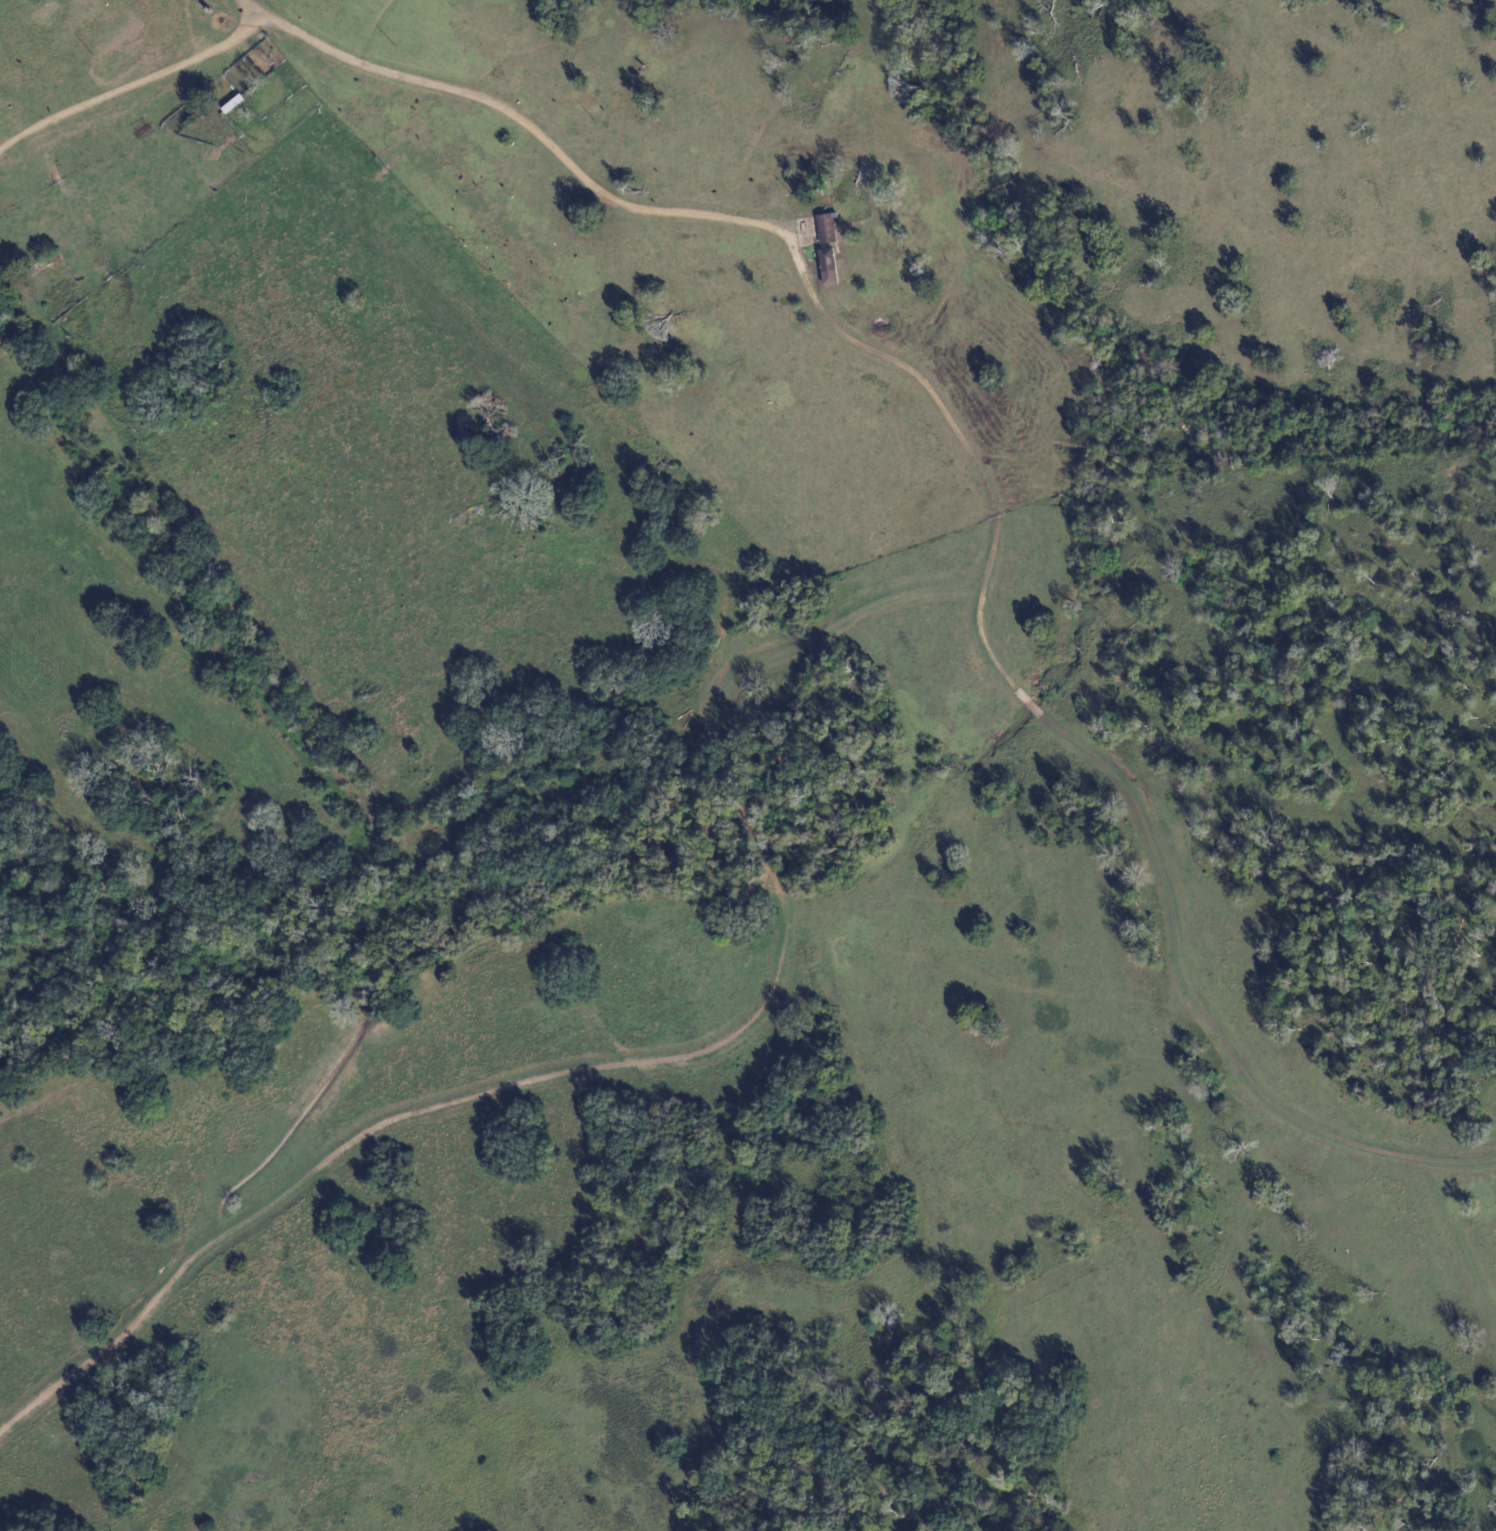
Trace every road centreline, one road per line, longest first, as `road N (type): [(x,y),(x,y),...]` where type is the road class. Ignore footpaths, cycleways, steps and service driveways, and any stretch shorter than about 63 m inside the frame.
road 1 (residential): [(805,232),(613,203),(506,106),(342,56),(261,11),(218,50),(59,112),(0,148)]

